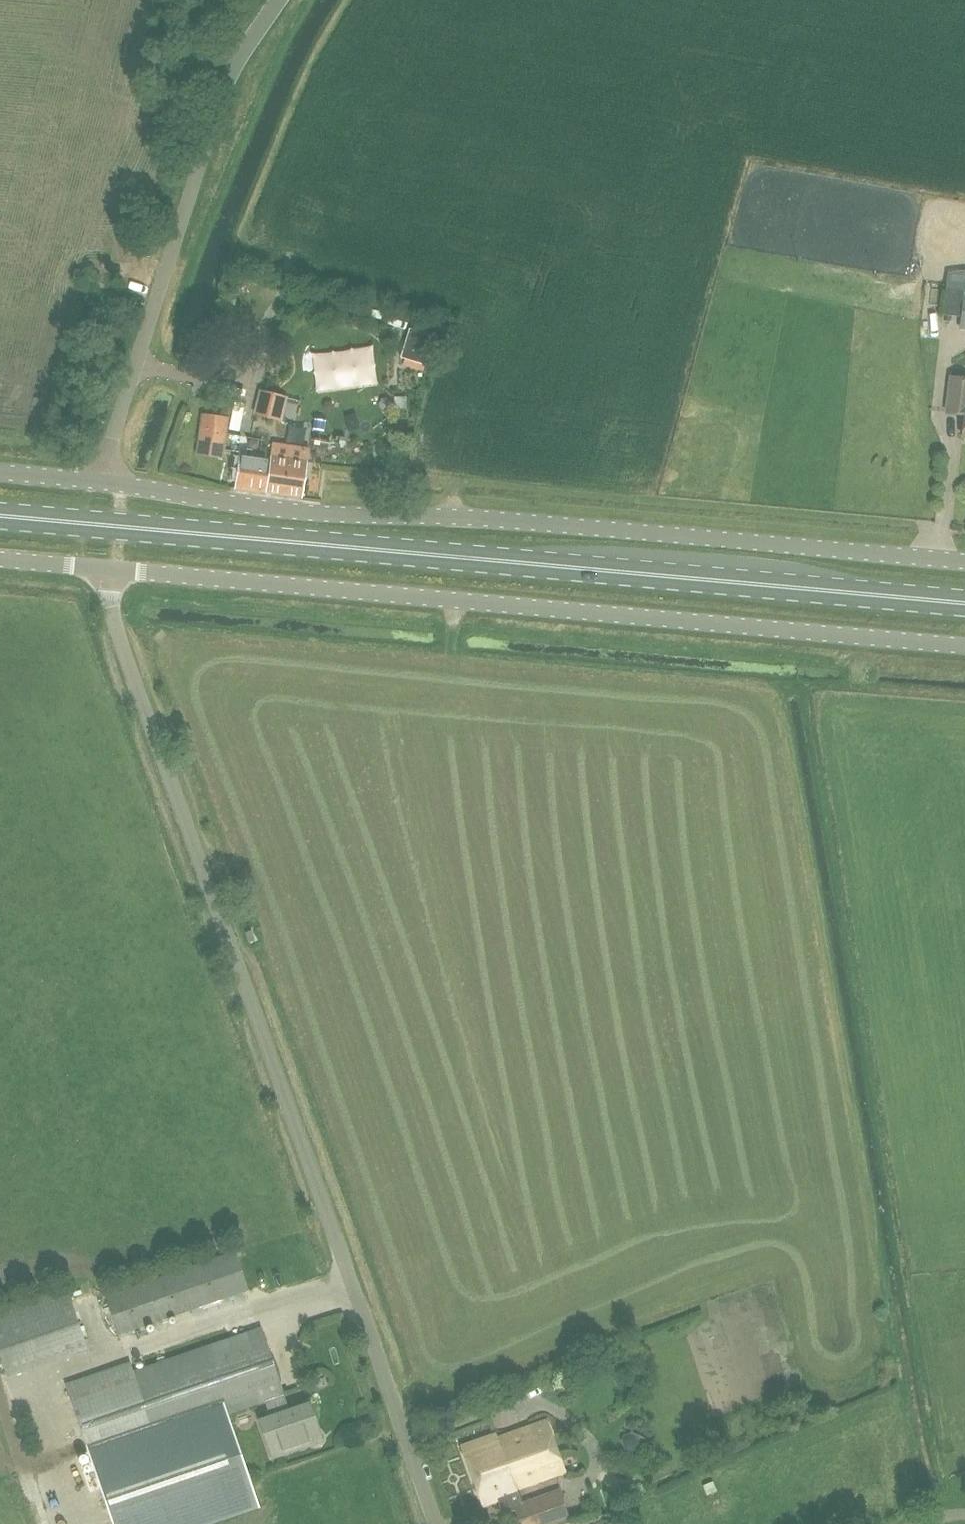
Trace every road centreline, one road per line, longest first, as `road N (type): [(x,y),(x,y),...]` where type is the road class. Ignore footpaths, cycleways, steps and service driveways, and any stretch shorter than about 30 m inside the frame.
road 1 (unclassified): [(438,1523),(113,601),(111,570)]
road 2 (primary): [(964,606),(0,518)]
road 3 (unclassified): [(964,559),(438,518),(336,519),(98,481)]
road 4 (unclassified): [(964,646),(111,570)]
road 5 (unclassified): [(98,481),(226,82),(278,0)]

